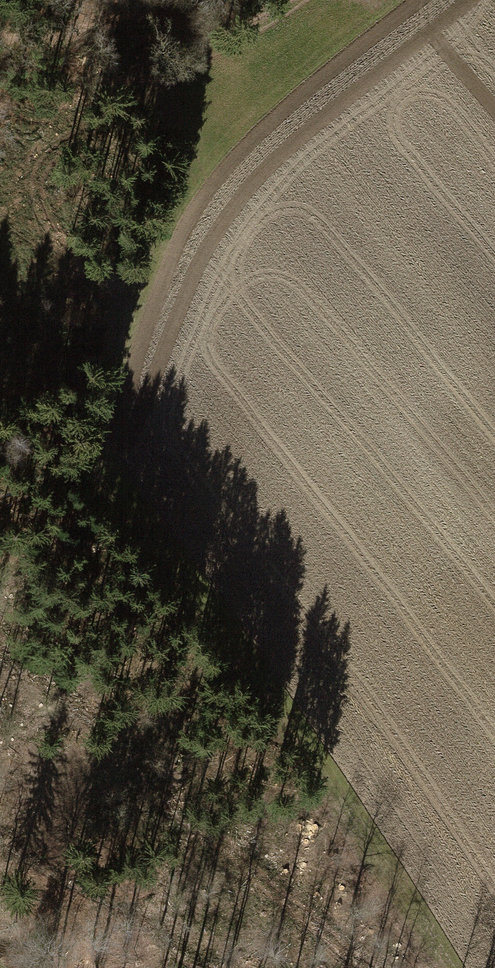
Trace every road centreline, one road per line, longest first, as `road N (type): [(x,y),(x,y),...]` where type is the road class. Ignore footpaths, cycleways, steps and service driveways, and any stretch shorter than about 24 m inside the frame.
road 1 (motorway): [(0,896),(494,88)]
road 2 (motorway): [(403,0),(0,657)]

